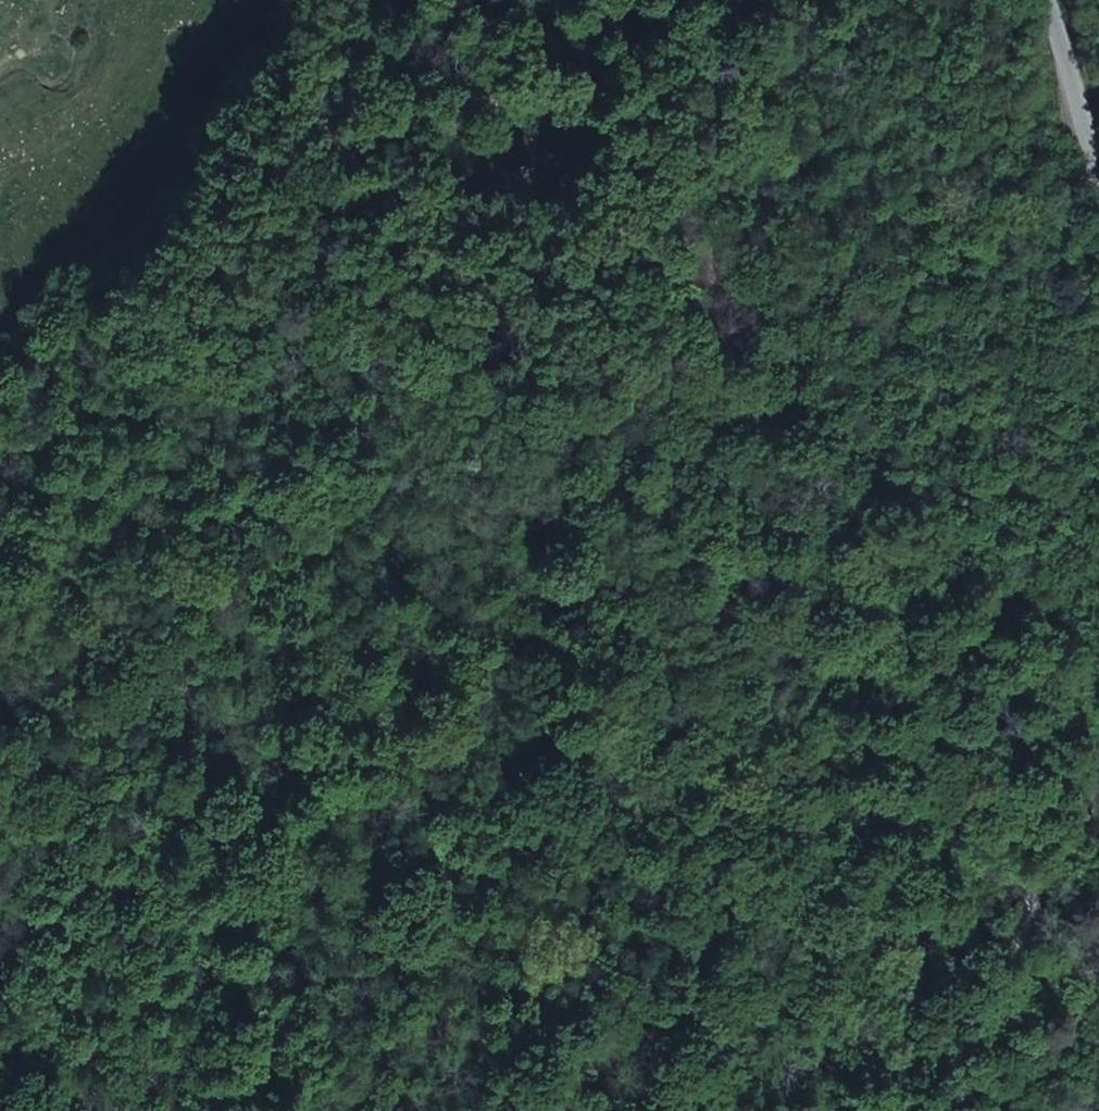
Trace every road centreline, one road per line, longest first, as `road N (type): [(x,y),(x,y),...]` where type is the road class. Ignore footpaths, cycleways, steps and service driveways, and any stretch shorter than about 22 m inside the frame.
road 1 (residential): [(909,1110),(986,1022),(1098,704)]
road 2 (residential): [(1050,0),(1098,141)]

